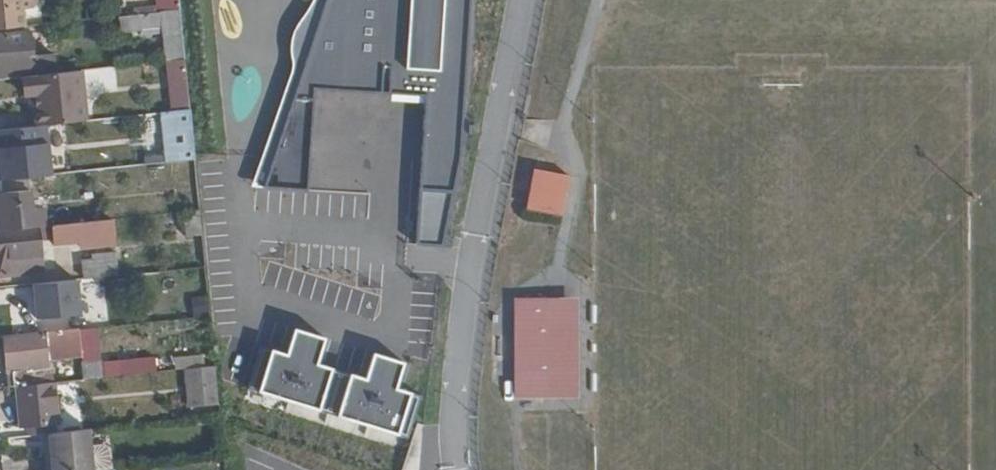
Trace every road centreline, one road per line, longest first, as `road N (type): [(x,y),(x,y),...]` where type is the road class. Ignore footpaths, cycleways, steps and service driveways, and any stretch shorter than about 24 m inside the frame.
road 1 (unclassified): [(519,0),(453,375),(456,469)]

